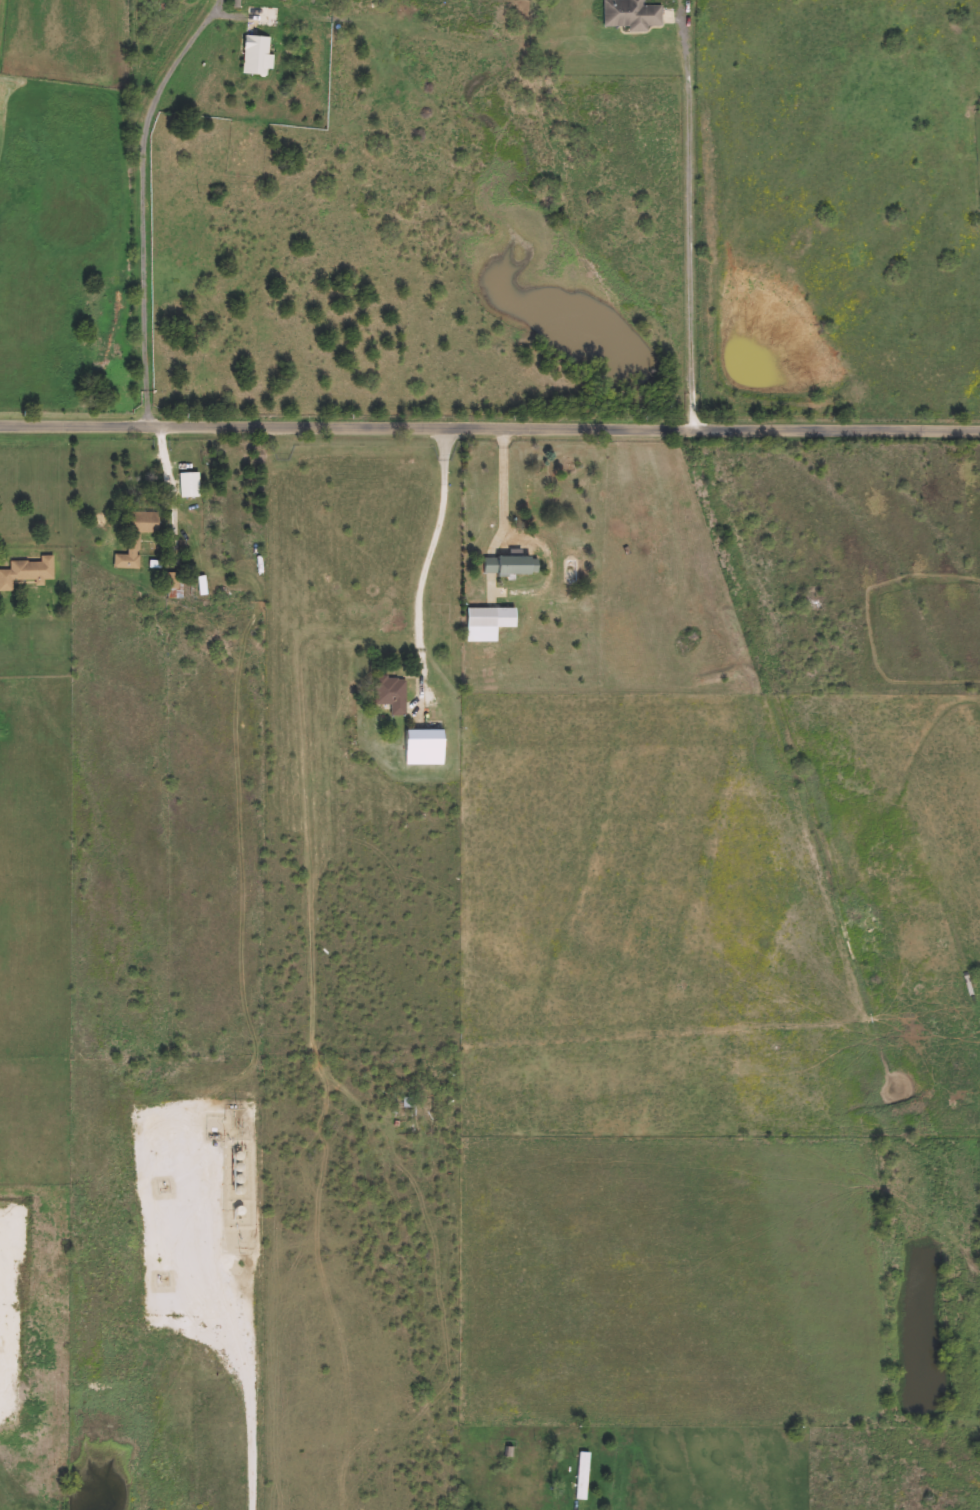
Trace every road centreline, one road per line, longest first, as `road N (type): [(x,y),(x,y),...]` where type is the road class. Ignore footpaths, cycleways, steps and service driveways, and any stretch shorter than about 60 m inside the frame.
road 1 (residential): [(979,434),(0,429)]

